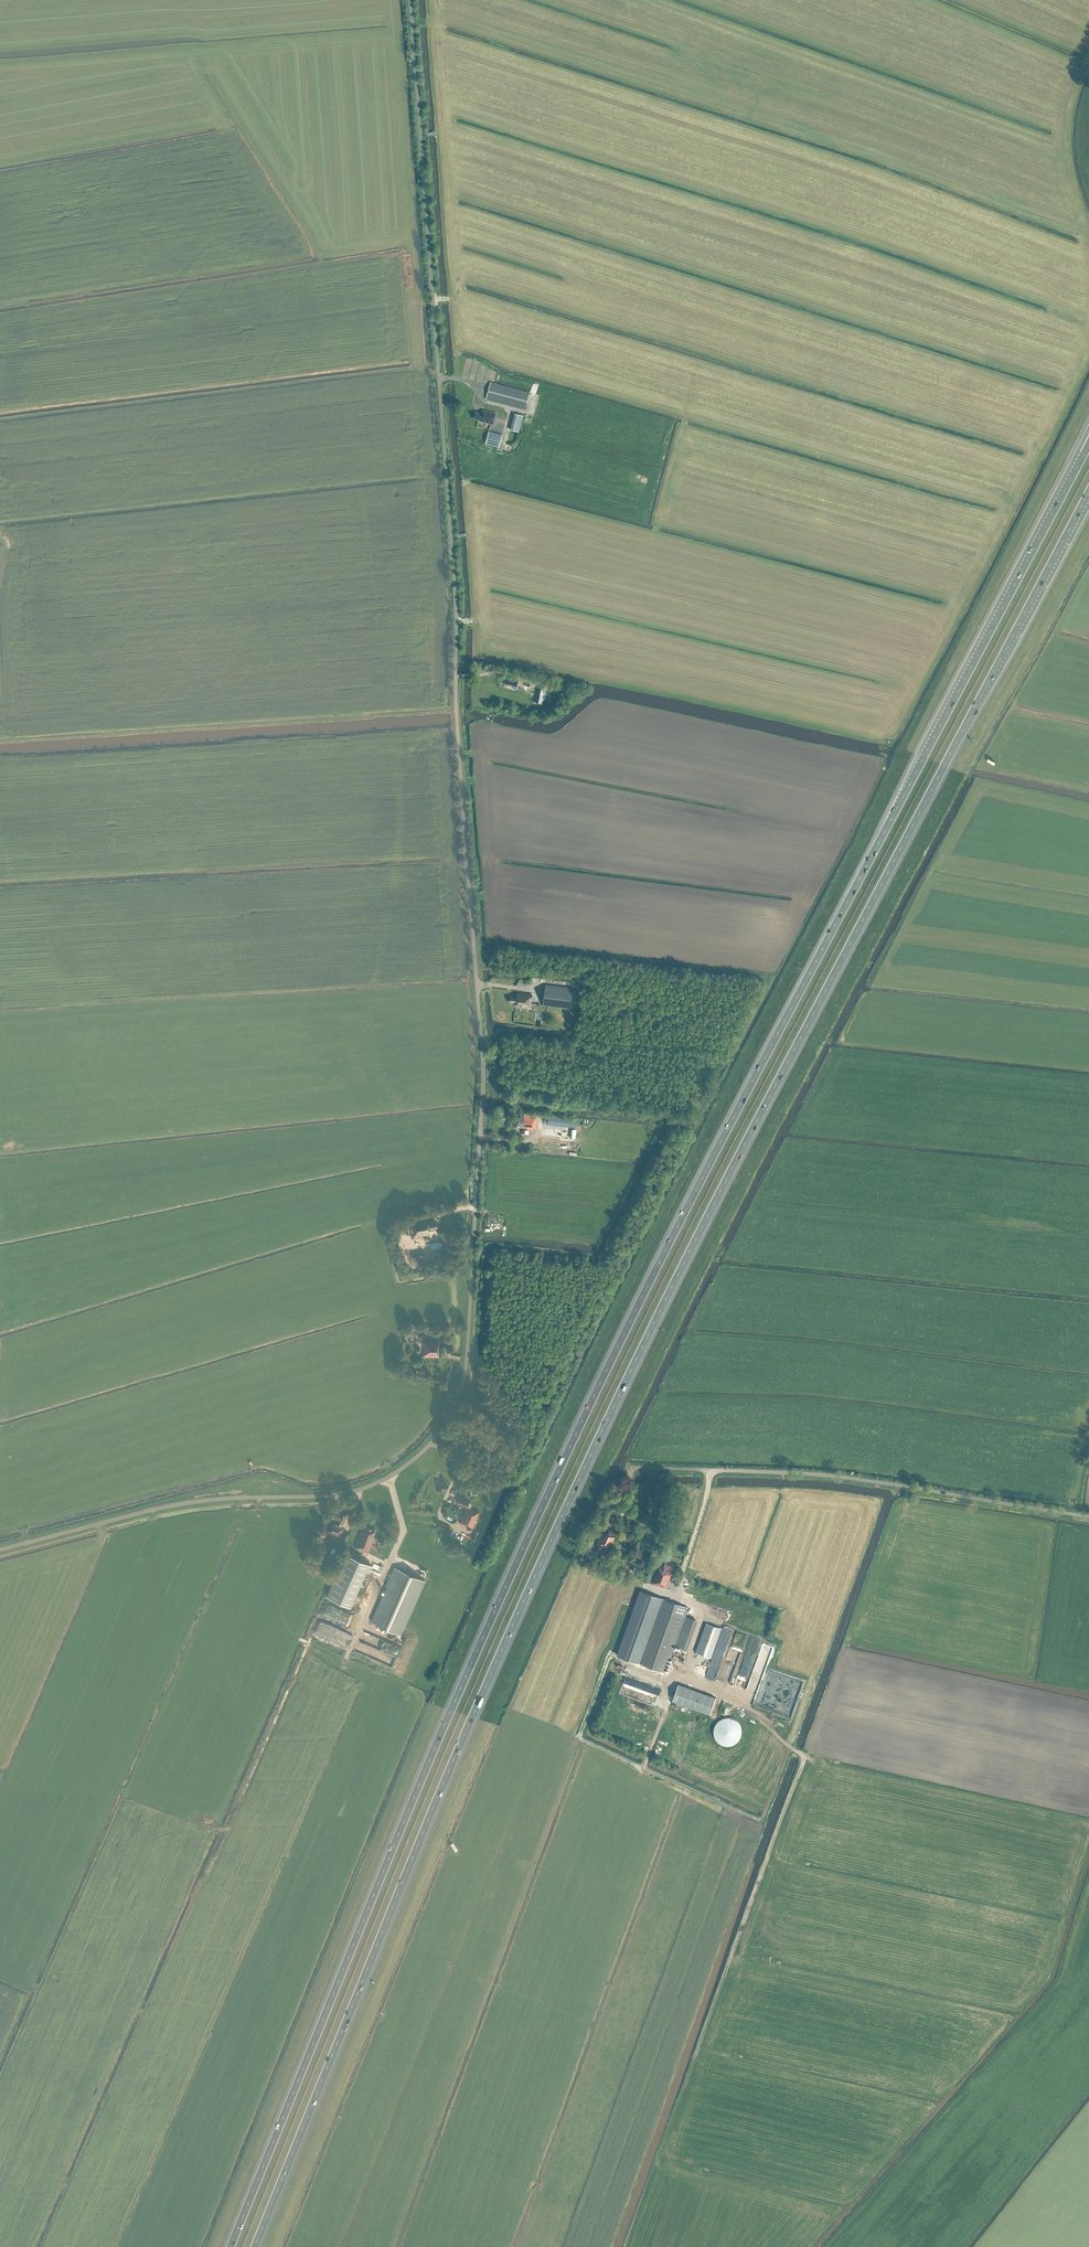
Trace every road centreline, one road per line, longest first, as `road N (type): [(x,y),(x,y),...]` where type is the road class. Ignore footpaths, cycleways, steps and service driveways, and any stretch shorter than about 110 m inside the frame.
road 1 (motorway): [(1081,458),(599,1385),(420,1783),(231,2246)]
road 2 (motorway): [(255,2246),(465,1734),(590,1455),(1085,499)]
road 3 (unclassified): [(0,1549),(169,1505),(369,1486),(431,1443),(464,1380),(482,1047),(410,0)]
road 4 (unclassified): [(1088,1514),(798,1471),(636,1467)]

